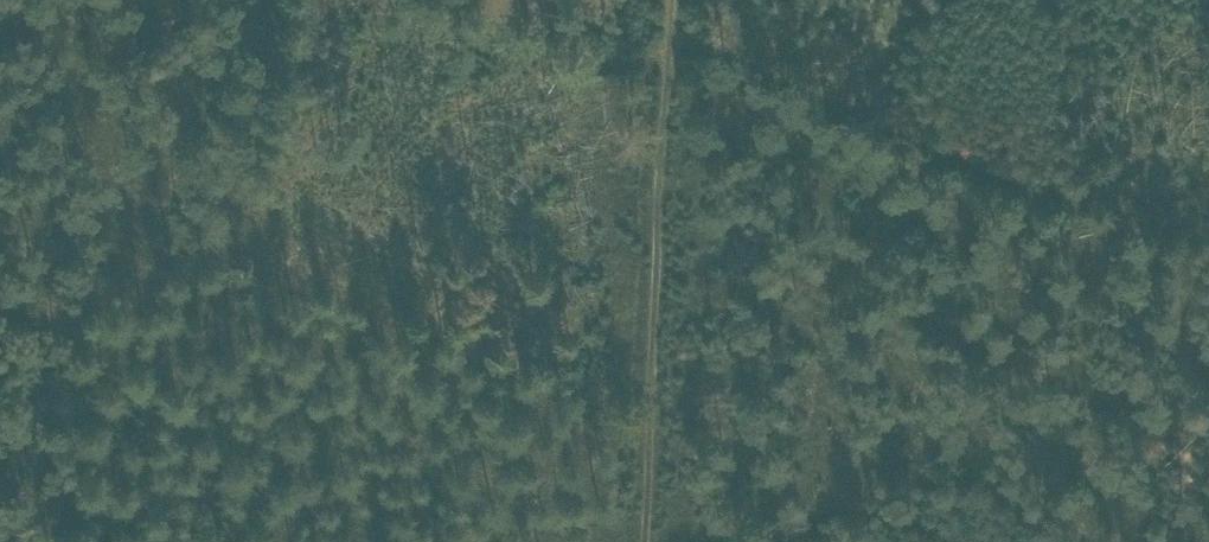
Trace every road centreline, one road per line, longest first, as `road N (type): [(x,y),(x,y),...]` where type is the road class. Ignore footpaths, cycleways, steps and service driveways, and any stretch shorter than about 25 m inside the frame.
road 1 (track): [(644,541),(671,0)]

